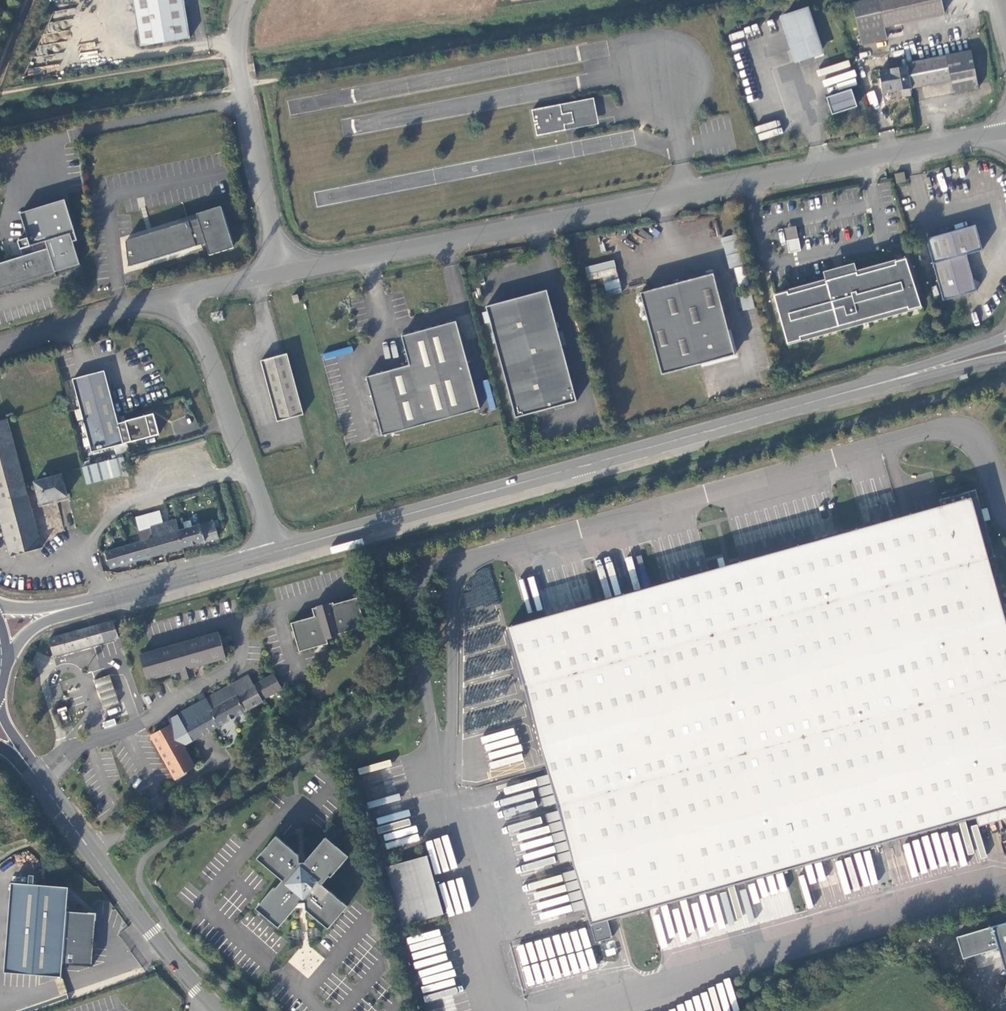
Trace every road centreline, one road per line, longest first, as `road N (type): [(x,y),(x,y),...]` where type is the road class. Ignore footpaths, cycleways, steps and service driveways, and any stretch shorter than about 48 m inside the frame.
road 1 (unclassified): [(283,273),(1005,133)]
road 2 (secondary): [(276,552),(891,382)]
road 3 (tertiary): [(220,1010),(147,929),(32,773)]
road 4 (unclassified): [(244,0),(237,31),(241,87),(283,273)]
road 5 (residential): [(276,552),(205,349),(170,299)]
road 6 (secondary): [(101,601),(276,552)]
road 7 (unclassified): [(0,345),(170,299)]
road 8 (secondary): [(1005,336),(891,382)]

